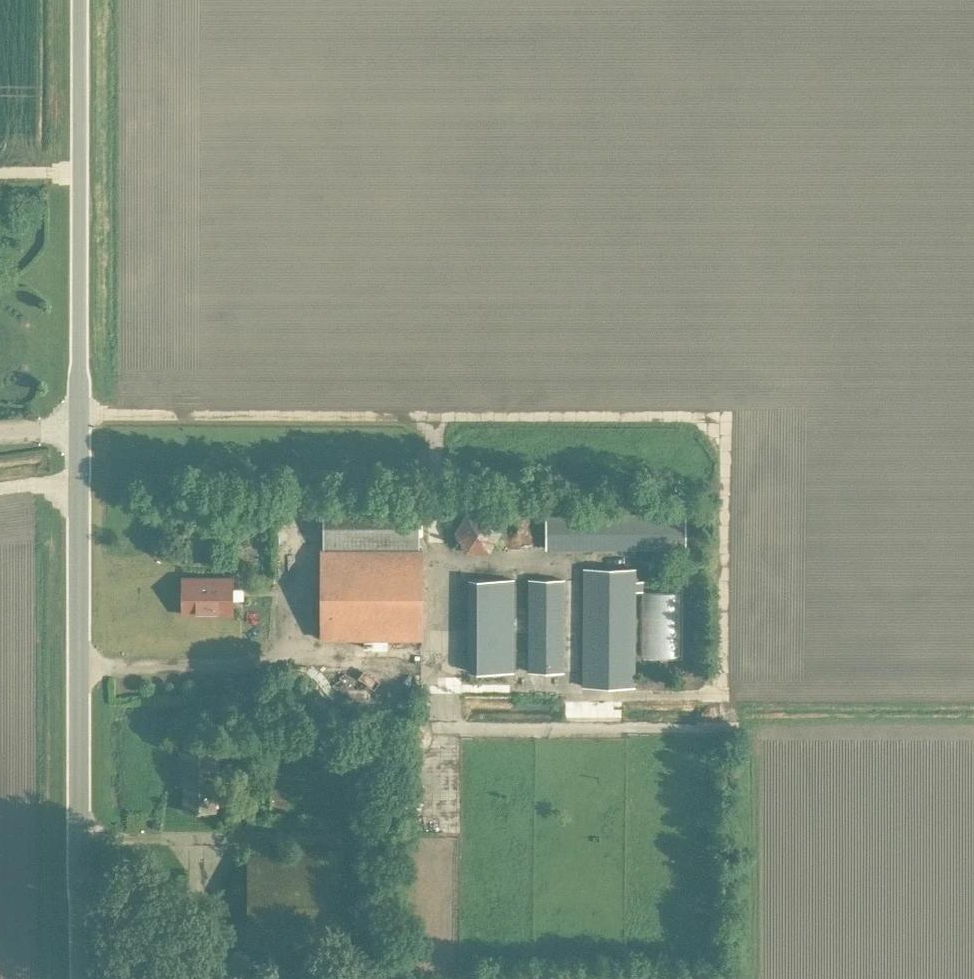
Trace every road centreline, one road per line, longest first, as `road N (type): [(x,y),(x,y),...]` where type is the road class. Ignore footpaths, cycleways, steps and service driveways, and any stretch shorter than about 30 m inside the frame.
road 1 (unclassified): [(84,978),(81,0)]

